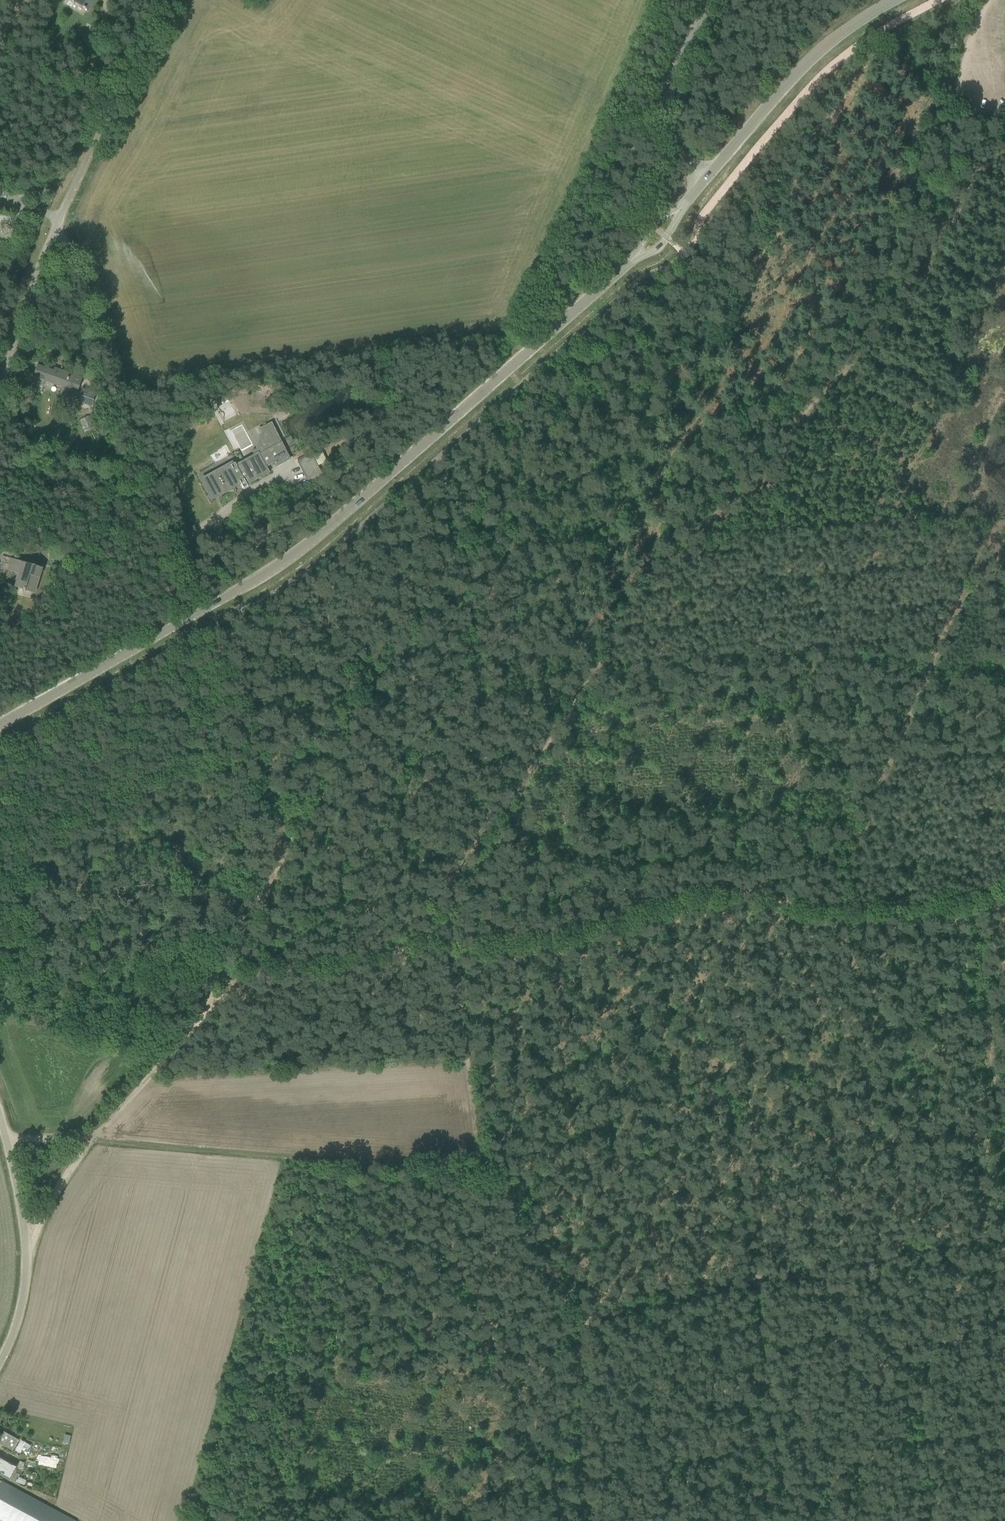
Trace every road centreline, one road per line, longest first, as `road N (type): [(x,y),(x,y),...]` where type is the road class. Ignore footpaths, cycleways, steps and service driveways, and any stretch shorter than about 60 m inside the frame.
road 1 (tertiary): [(0,725),(266,576),(634,258)]
road 2 (track): [(519,386),(444,560),(343,708),(285,833),(224,996)]
road 3 (track): [(431,899),(452,946),(474,1130),(488,1172),(578,1320),(586,1520)]
road 4 (track): [(654,584),(663,522),(688,462),(802,357),(850,293),(940,123),(965,109)]
road 5 (track): [(756,1283),(706,898),(739,893),(831,907)]
road 6 (track): [(1004,140),(910,305),(802,417),(777,473),(723,522)]
road 7 (track): [(708,536),(627,608),(569,716),(431,899)]
road 8 (track): [(488,1172),(89,1139)]
road 9 (unclassified): [(178,550),(78,251),(54,232)]
road 10 (track): [(393,951),(587,925),(706,898)]
road 11 (track): [(708,536),(937,518),(967,519),(979,529)]
road 12 (tertiary): [(702,183),(812,57),(895,0)]
road 13 (unclassified): [(0,1360),(19,1312),(27,1250),(0,1119)]
road 14 (track): [(974,899),(1004,1145)]
road 15 (track): [(756,1283),(791,1520)]
road 16 (track): [(257,971),(195,1023),(89,1139)]
road 17 (track): [(564,1287),(563,1520)]
road 18 (track): [(575,311),(580,270),(643,128),(667,108)]
road 19 (track): [(908,717),(831,907)]
road 20 (track): [(979,529),(977,558),(908,717)]
road 21 (unclassified): [(702,183),(667,108),(707,0)]
road 22 (track): [(578,1320),(756,1283)]
road 23 (unclassified): [(54,232),(132,68)]
road 24 (track): [(988,0),(959,78),(965,109),(1004,120)]
road 25 (unclassified): [(0,377),(54,232)]
road 26 (track): [(831,907),(974,899)]
road 27 (track): [(393,951),(257,971)]
road 28 (track): [(1004,1235),(877,1261)]
road 29 (track): [(89,1139),(27,1250)]
road 30 (track): [(877,1261),(756,1283)]

